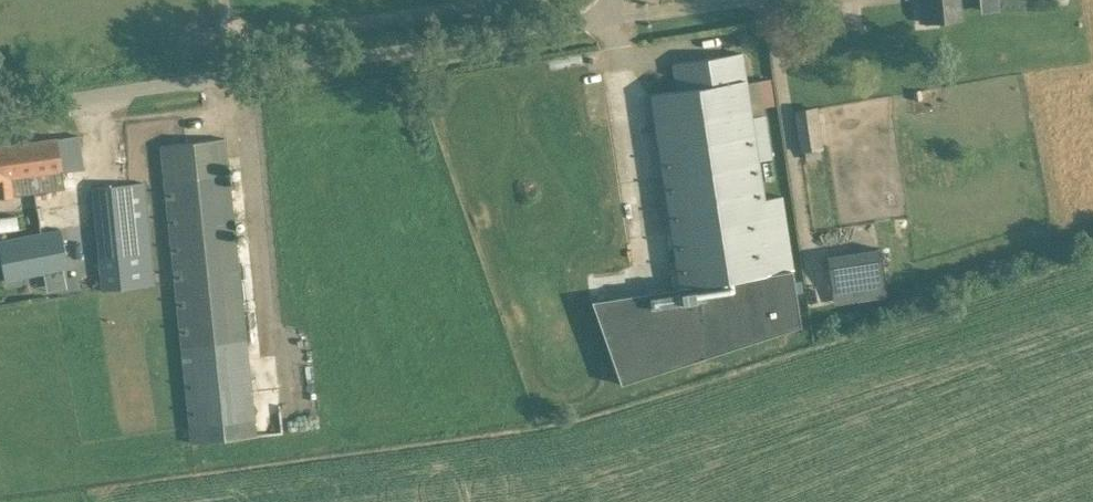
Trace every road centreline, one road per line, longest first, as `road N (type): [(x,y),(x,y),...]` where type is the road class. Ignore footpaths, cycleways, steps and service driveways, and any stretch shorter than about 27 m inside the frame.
road 1 (unclassified): [(0,108),(393,48),(574,13),(590,0)]

